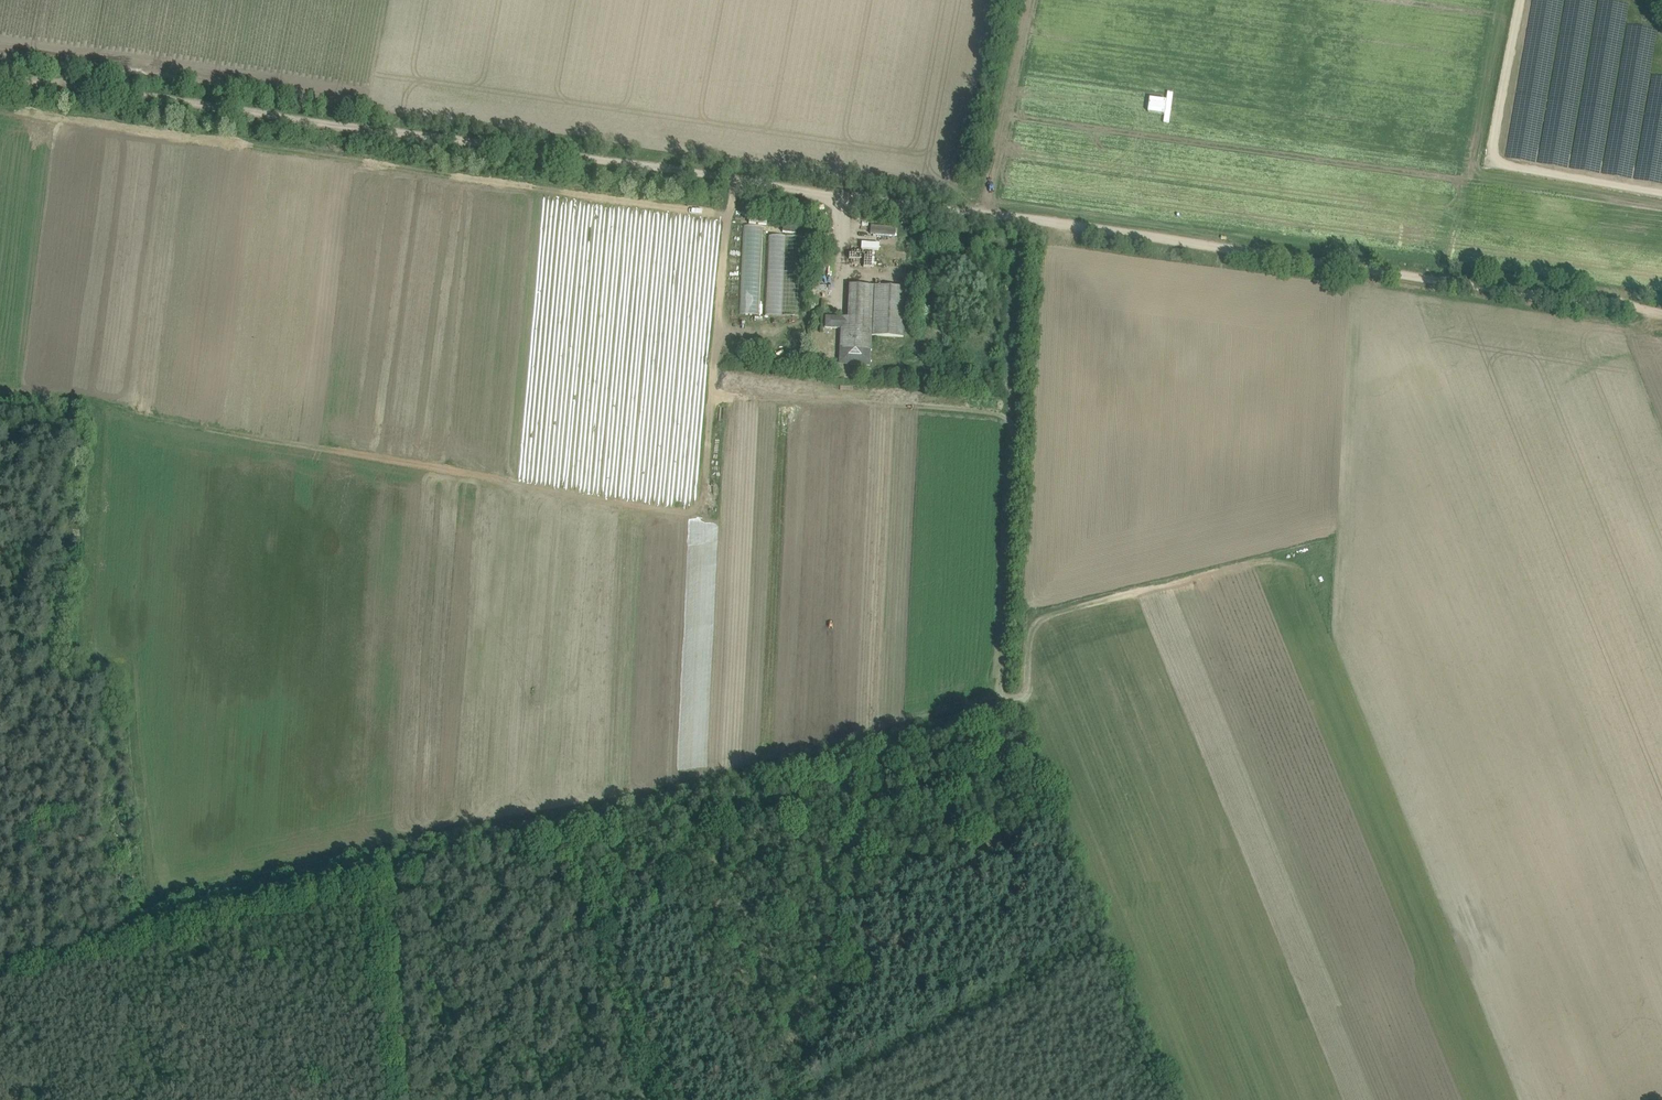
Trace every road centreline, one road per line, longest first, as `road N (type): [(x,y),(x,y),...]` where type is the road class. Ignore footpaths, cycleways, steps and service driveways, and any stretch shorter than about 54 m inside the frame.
road 1 (track): [(842,199),(0,77)]
road 2 (unclassified): [(1661,313),(842,199)]
road 3 (track): [(653,1099),(545,858)]
road 4 (track): [(393,886),(407,1099)]

